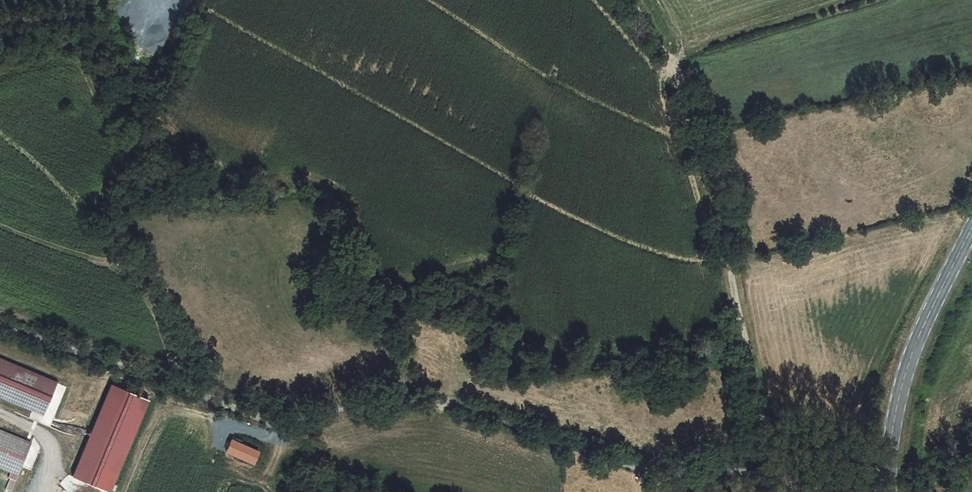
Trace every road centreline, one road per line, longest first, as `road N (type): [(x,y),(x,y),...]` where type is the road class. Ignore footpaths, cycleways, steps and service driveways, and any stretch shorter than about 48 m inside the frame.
road 1 (track): [(0,320),(283,425),(429,402),(649,471),(780,474),(810,491)]
road 2 (track): [(780,474),(696,119),(633,0)]
road 3 (tertiary): [(971,225),(904,372),(887,491)]
road 4 (track): [(124,491),(162,415),(190,413),(255,436),(283,425)]

